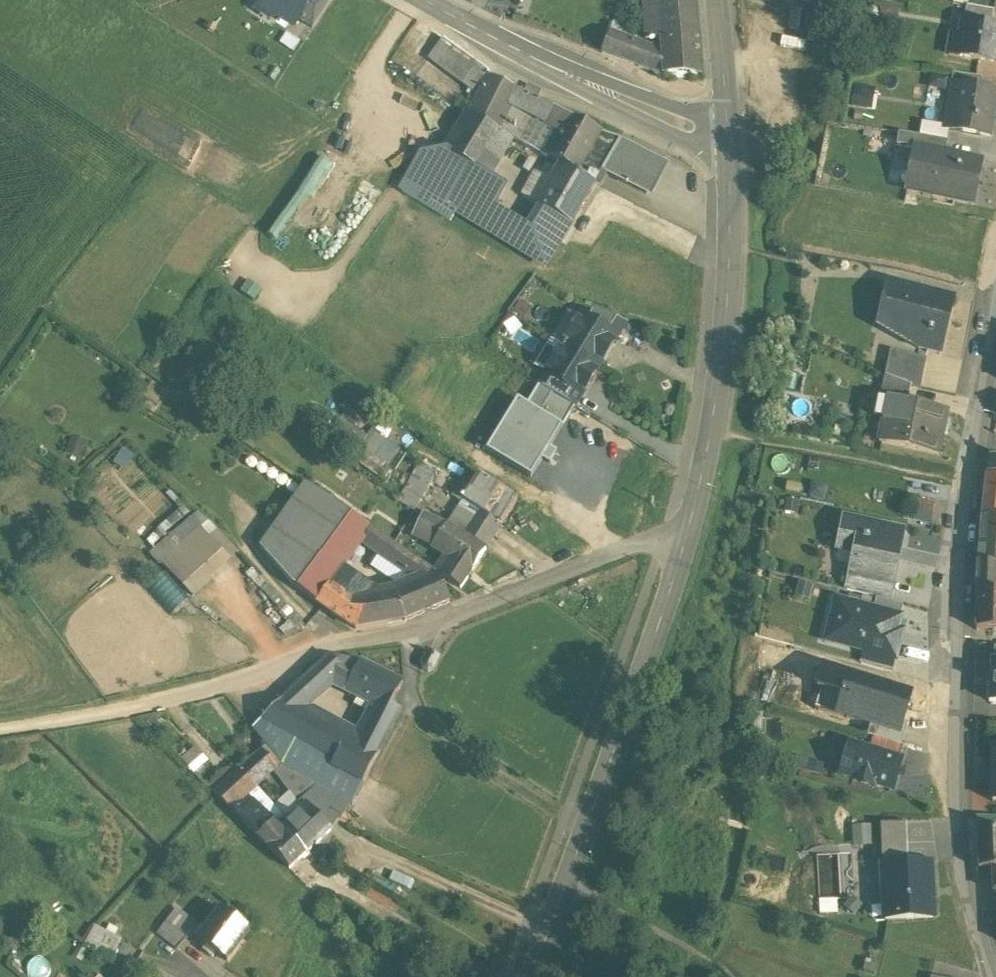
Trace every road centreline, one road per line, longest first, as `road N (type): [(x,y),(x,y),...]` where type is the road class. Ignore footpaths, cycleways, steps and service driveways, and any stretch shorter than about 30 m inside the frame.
road 1 (residential): [(995,312),(970,481),(955,688),(963,867),(993,976)]
road 2 (tertiary): [(527,976),(685,541)]
road 3 (tertiary): [(685,541),(721,327),(725,134)]
road 4 (residential): [(685,541),(622,553),(448,621),(322,652)]
road 5 (track): [(0,726),(152,704),(322,652)]
road 6 (residential): [(725,134),(686,133),(581,85),(433,0)]
road 7 (track): [(587,824),(422,720)]
road 8 (tertiary): [(725,134),(716,0)]
road 9 (track): [(563,884),(676,943)]

